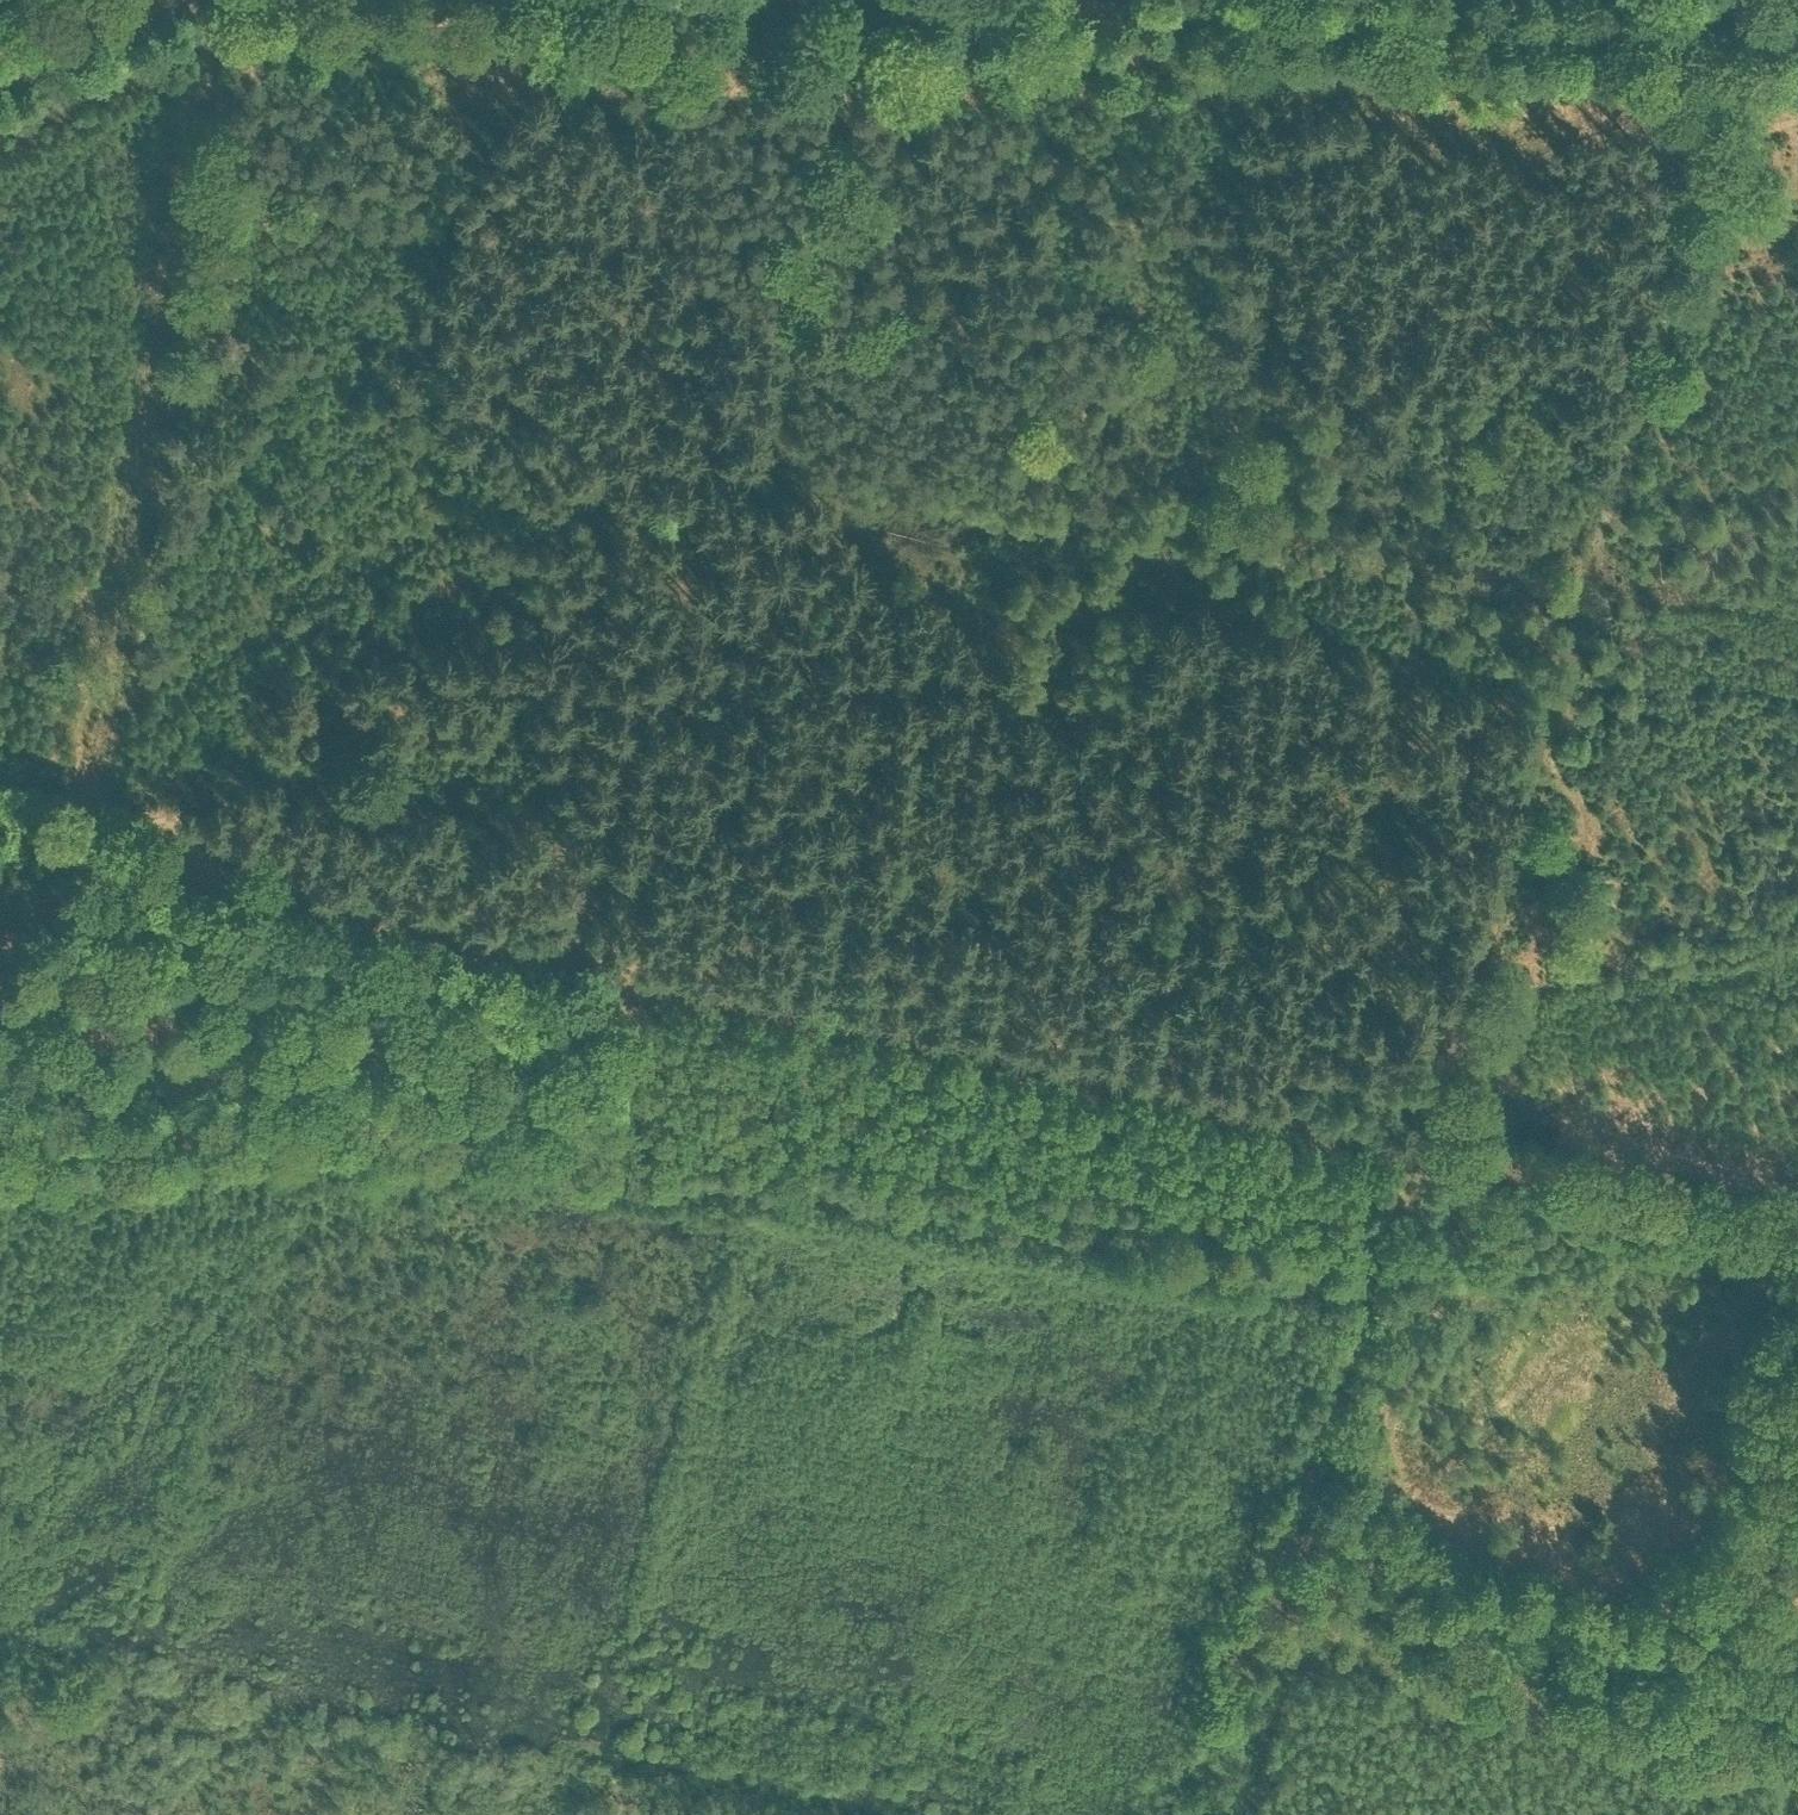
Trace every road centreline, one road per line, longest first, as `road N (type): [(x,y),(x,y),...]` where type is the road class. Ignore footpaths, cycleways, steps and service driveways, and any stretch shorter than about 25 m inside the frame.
road 1 (track): [(1715,0),(1731,28),(1718,75),(1256,1626),(1797,1756)]
road 2 (track): [(0,837),(1797,1233)]
road 3 (track): [(880,0),(1731,28),(1797,21)]
road 4 (track): [(0,76),(163,0)]

